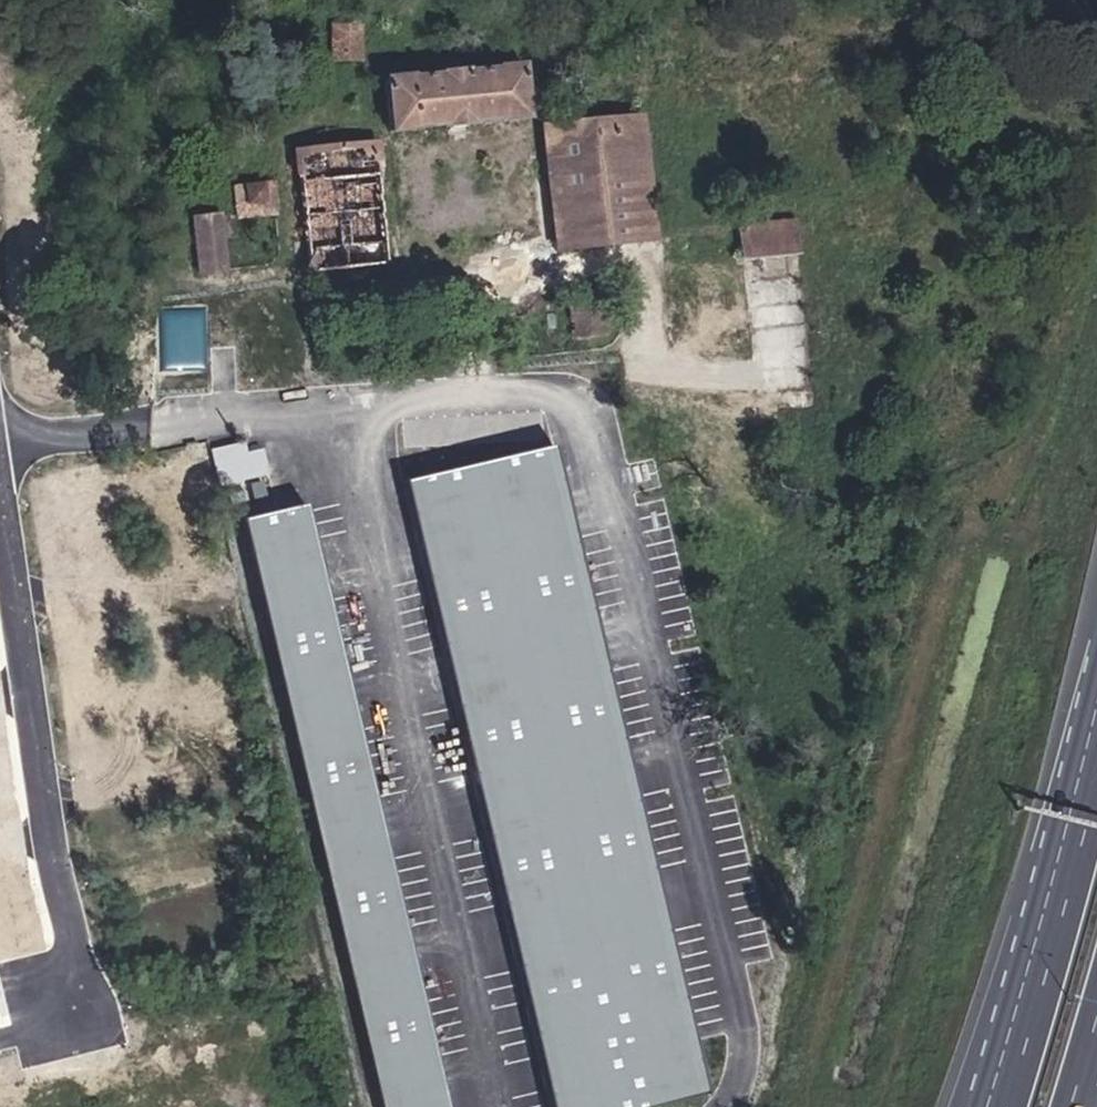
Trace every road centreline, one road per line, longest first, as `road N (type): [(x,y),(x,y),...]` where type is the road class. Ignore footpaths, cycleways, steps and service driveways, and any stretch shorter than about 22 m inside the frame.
road 1 (track): [(796,1106),(951,559),(1031,434),(1096,206)]
road 2 (motorway): [(1096,743),(997,1106)]

